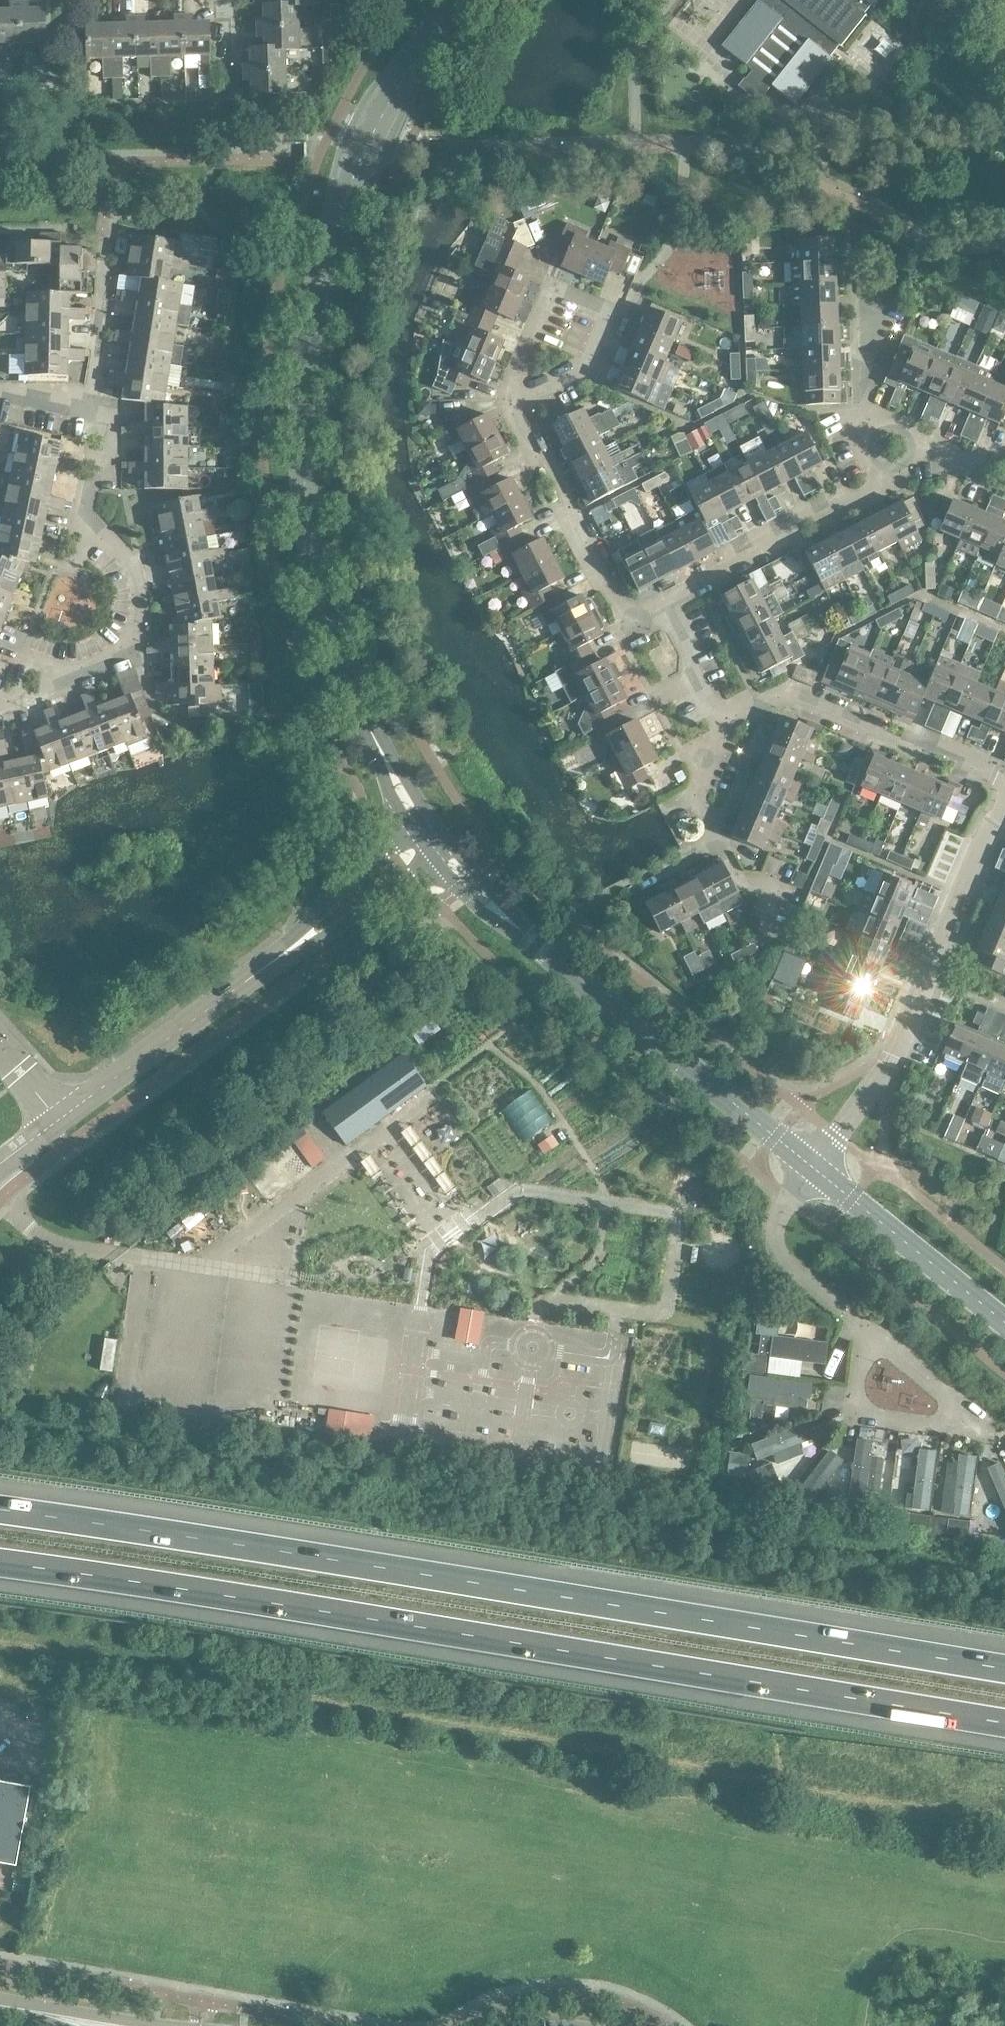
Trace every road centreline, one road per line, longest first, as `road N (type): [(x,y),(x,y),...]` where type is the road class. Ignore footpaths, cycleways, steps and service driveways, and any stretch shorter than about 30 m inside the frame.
road 1 (motorway): [(1004,1670),(0,1509)]
road 2 (motorway): [(0,1568),(1004,1728)]
road 3 (tertiary): [(433,831),(351,705),(315,585),(306,460),(317,336),(344,215),(387,113),(465,0)]
road 4 (tertiary): [(812,1169),(512,921),(433,831)]
road 5 (residential): [(433,831),(58,1120)]
road 6 (residential): [(812,1169),(892,1059),(981,844),(1004,812)]
road 7 (residential): [(0,705),(121,652),(121,585),(83,537),(77,497),(96,409)]
road 8 (residential): [(508,402),(591,371),(613,318),(552,293),(509,393)]
road 9 (residential): [(1004,788),(784,691),(721,725)]
road 10 (residential): [(661,606),(634,620),(619,613),(578,550),(561,485),(515,428),(508,402)]
road 11 (residential): [(661,606),(882,479)]
road 12 (tertiary): [(1004,1322),(812,1169)]
road 13 (residential): [(871,1335),(775,1247),(775,1222),(812,1169)]
road 14 (residential): [(871,1335),(857,1389),(862,1411),(963,1430),(973,1423),(969,1412)]
road 15 (residential): [(96,409),(101,265)]
road 16 (residential): [(721,725),(661,606)]
road 17 (residential): [(125,2025),(0,2003)]
road 18 (residential): [(969,1412),(871,1335)]
road 19 (residential): [(717,840),(697,797),(721,725)]
road 20 (residential): [(866,419),(852,297)]

